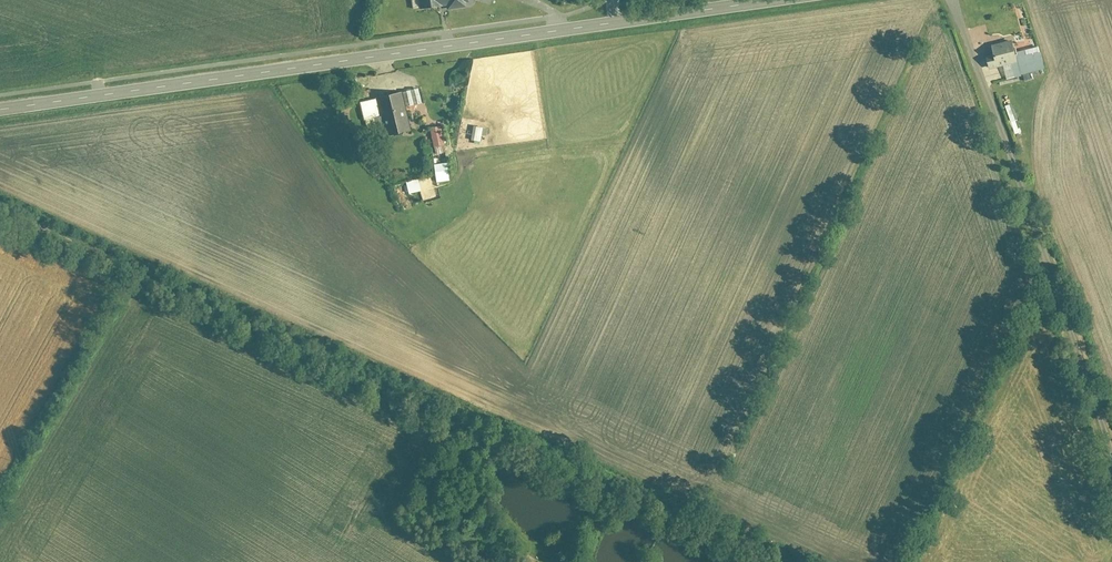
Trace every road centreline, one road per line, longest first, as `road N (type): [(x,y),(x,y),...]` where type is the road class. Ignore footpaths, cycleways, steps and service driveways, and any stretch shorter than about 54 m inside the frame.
road 1 (tertiary): [(774,0),(0,108)]
road 2 (unclassified): [(953,0),(1055,266),(1111,453)]

